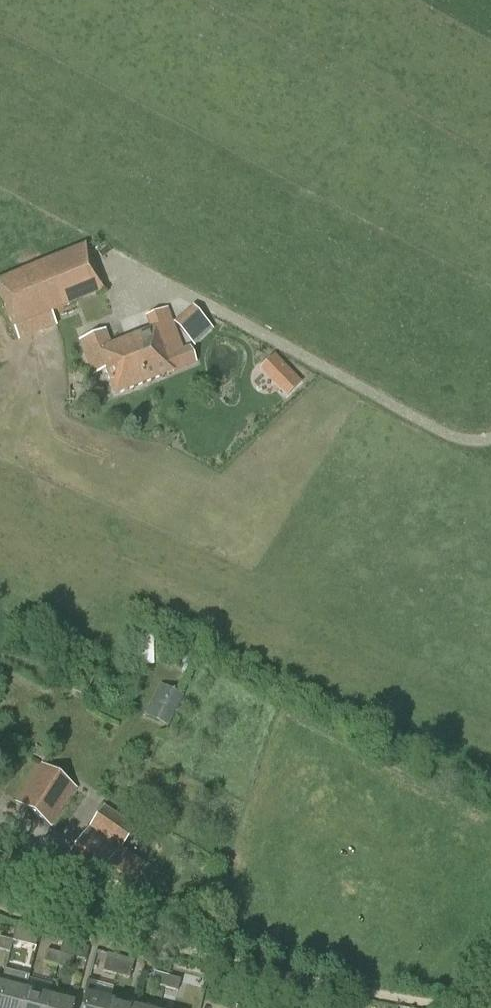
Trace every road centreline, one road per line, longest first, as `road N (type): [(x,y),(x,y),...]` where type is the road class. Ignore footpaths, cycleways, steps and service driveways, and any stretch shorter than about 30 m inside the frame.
road 1 (residential): [(447,1007),(196,955)]

